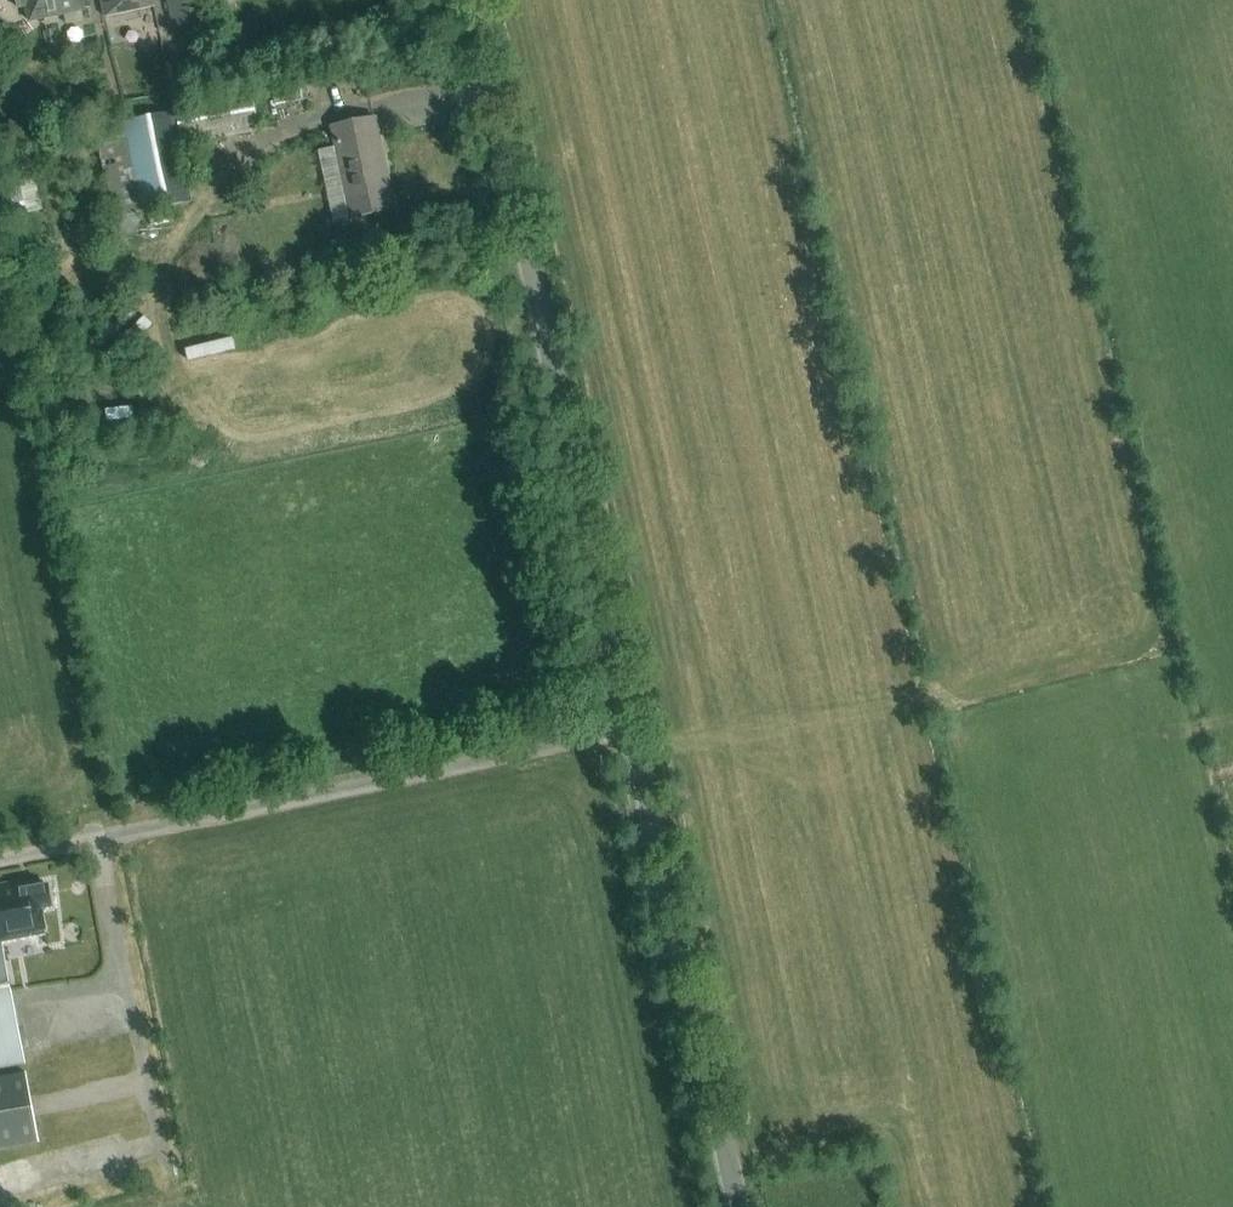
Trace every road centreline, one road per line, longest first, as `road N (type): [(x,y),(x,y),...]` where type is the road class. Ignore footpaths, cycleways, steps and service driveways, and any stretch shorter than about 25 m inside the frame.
road 1 (unclassified): [(738,1206),(476,0)]

